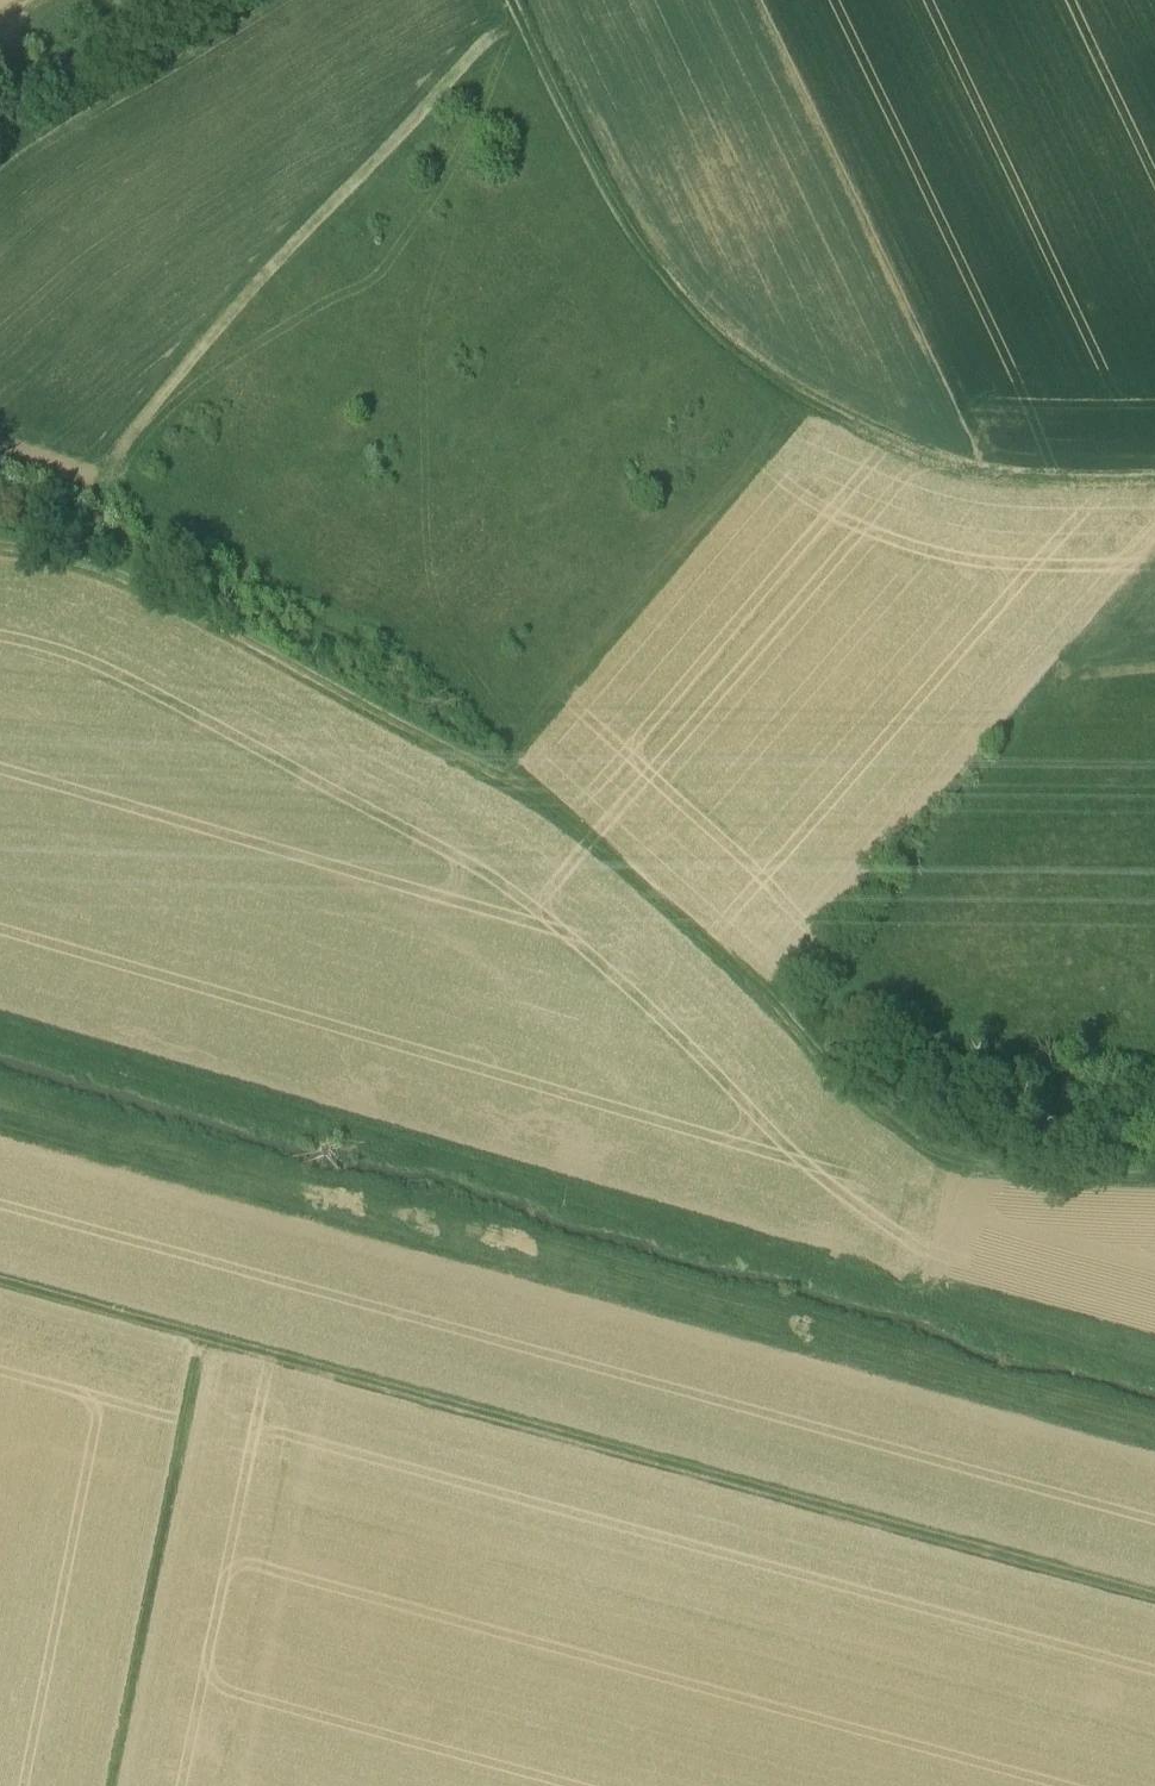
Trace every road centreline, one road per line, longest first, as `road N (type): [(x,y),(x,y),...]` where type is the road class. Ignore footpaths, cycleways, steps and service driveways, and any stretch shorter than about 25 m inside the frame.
road 1 (track): [(0,540),(67,554),(140,584),(526,784),(939,1160),(1154,1177)]
road 2 (track): [(1154,1589),(0,1278)]
road 3 (track): [(515,0),(571,125),(637,244),(718,341),(766,378),(872,440),(945,463),(1012,472),(1154,472)]
road 4 (track): [(113,1785),(202,1333)]

